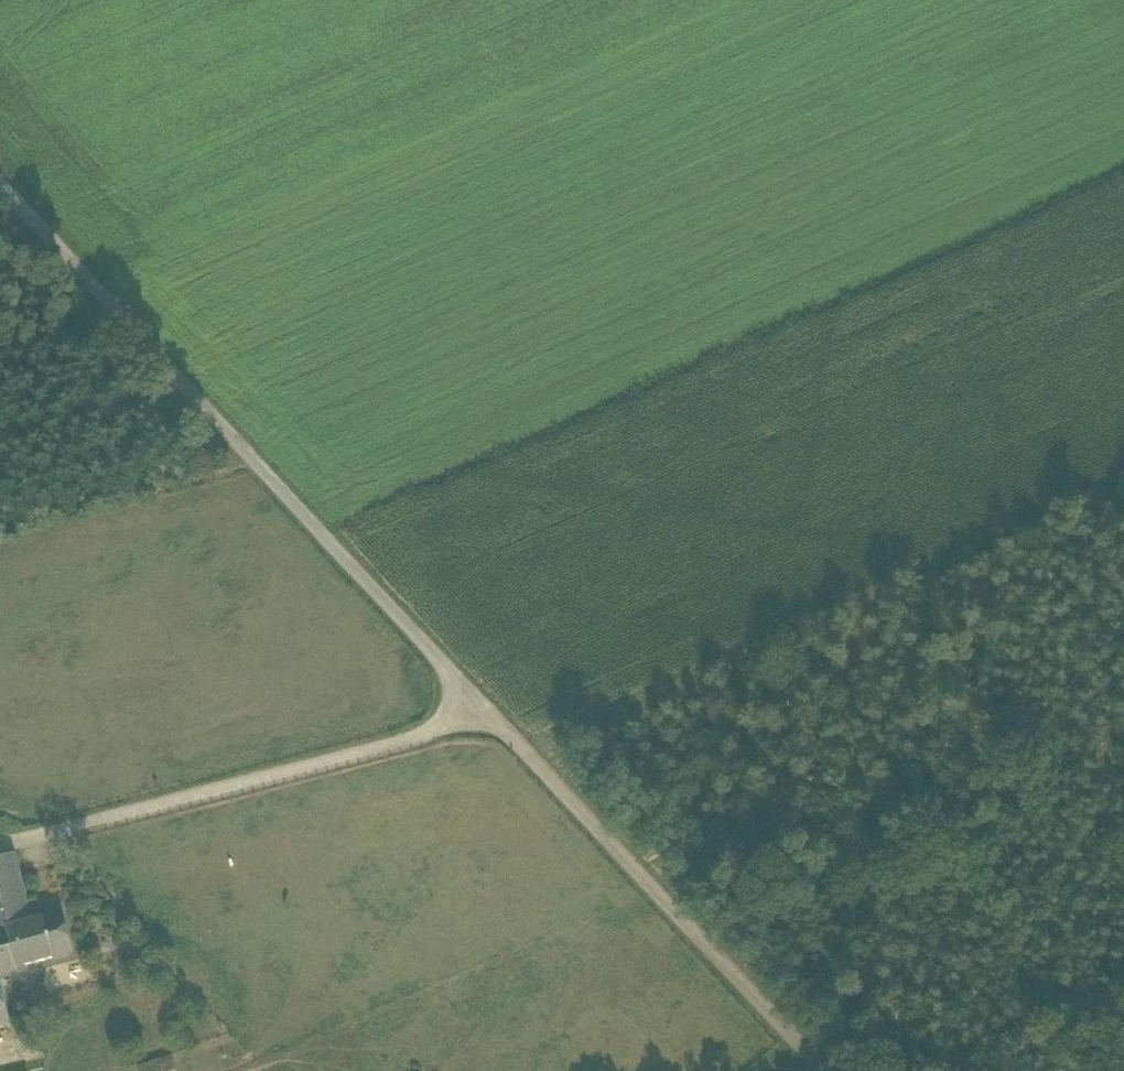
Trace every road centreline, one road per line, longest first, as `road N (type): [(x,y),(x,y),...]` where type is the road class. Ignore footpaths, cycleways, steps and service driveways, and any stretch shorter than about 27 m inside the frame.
road 1 (unclassified): [(0,179),(484,710)]
road 2 (track): [(484,710),(823,1070)]

